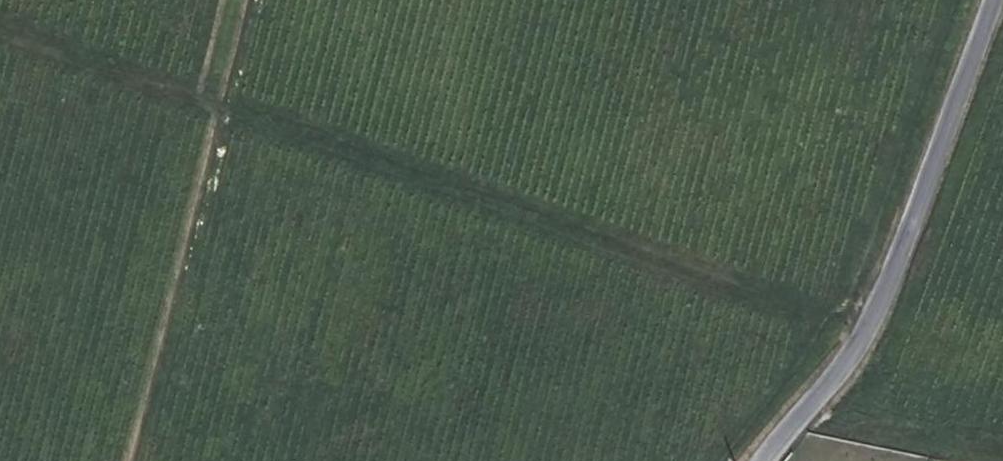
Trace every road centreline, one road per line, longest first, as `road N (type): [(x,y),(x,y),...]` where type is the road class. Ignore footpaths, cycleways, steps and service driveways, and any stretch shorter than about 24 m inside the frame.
road 1 (unclassified): [(759,460),(854,356),(995,0)]

